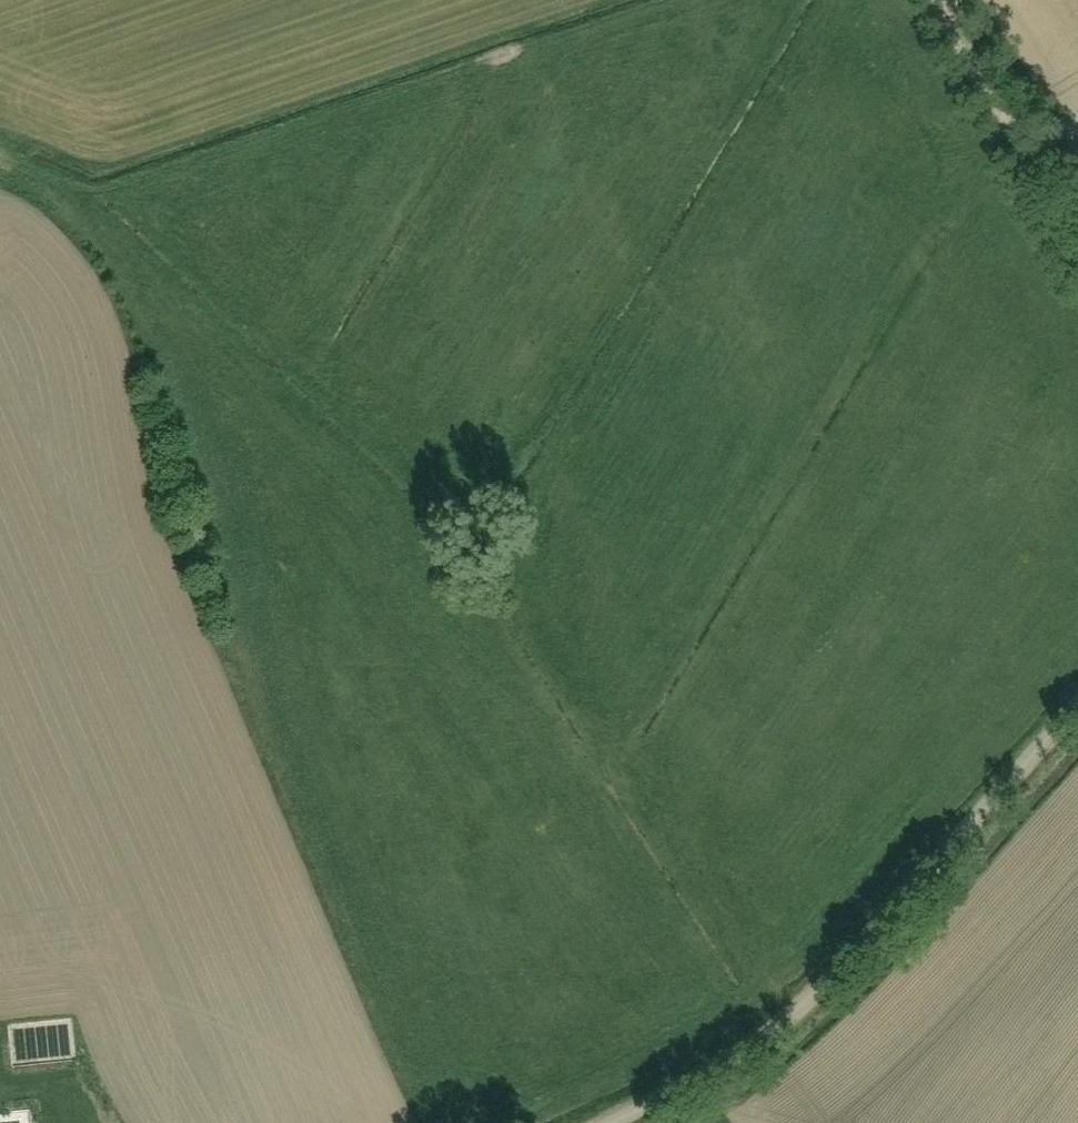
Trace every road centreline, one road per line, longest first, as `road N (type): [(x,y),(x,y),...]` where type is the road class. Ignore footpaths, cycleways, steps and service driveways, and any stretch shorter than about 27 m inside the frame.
road 1 (unclassified): [(648,1122),(744,1074),(1077,715)]
road 2 (unclassified): [(1077,243),(935,0)]

